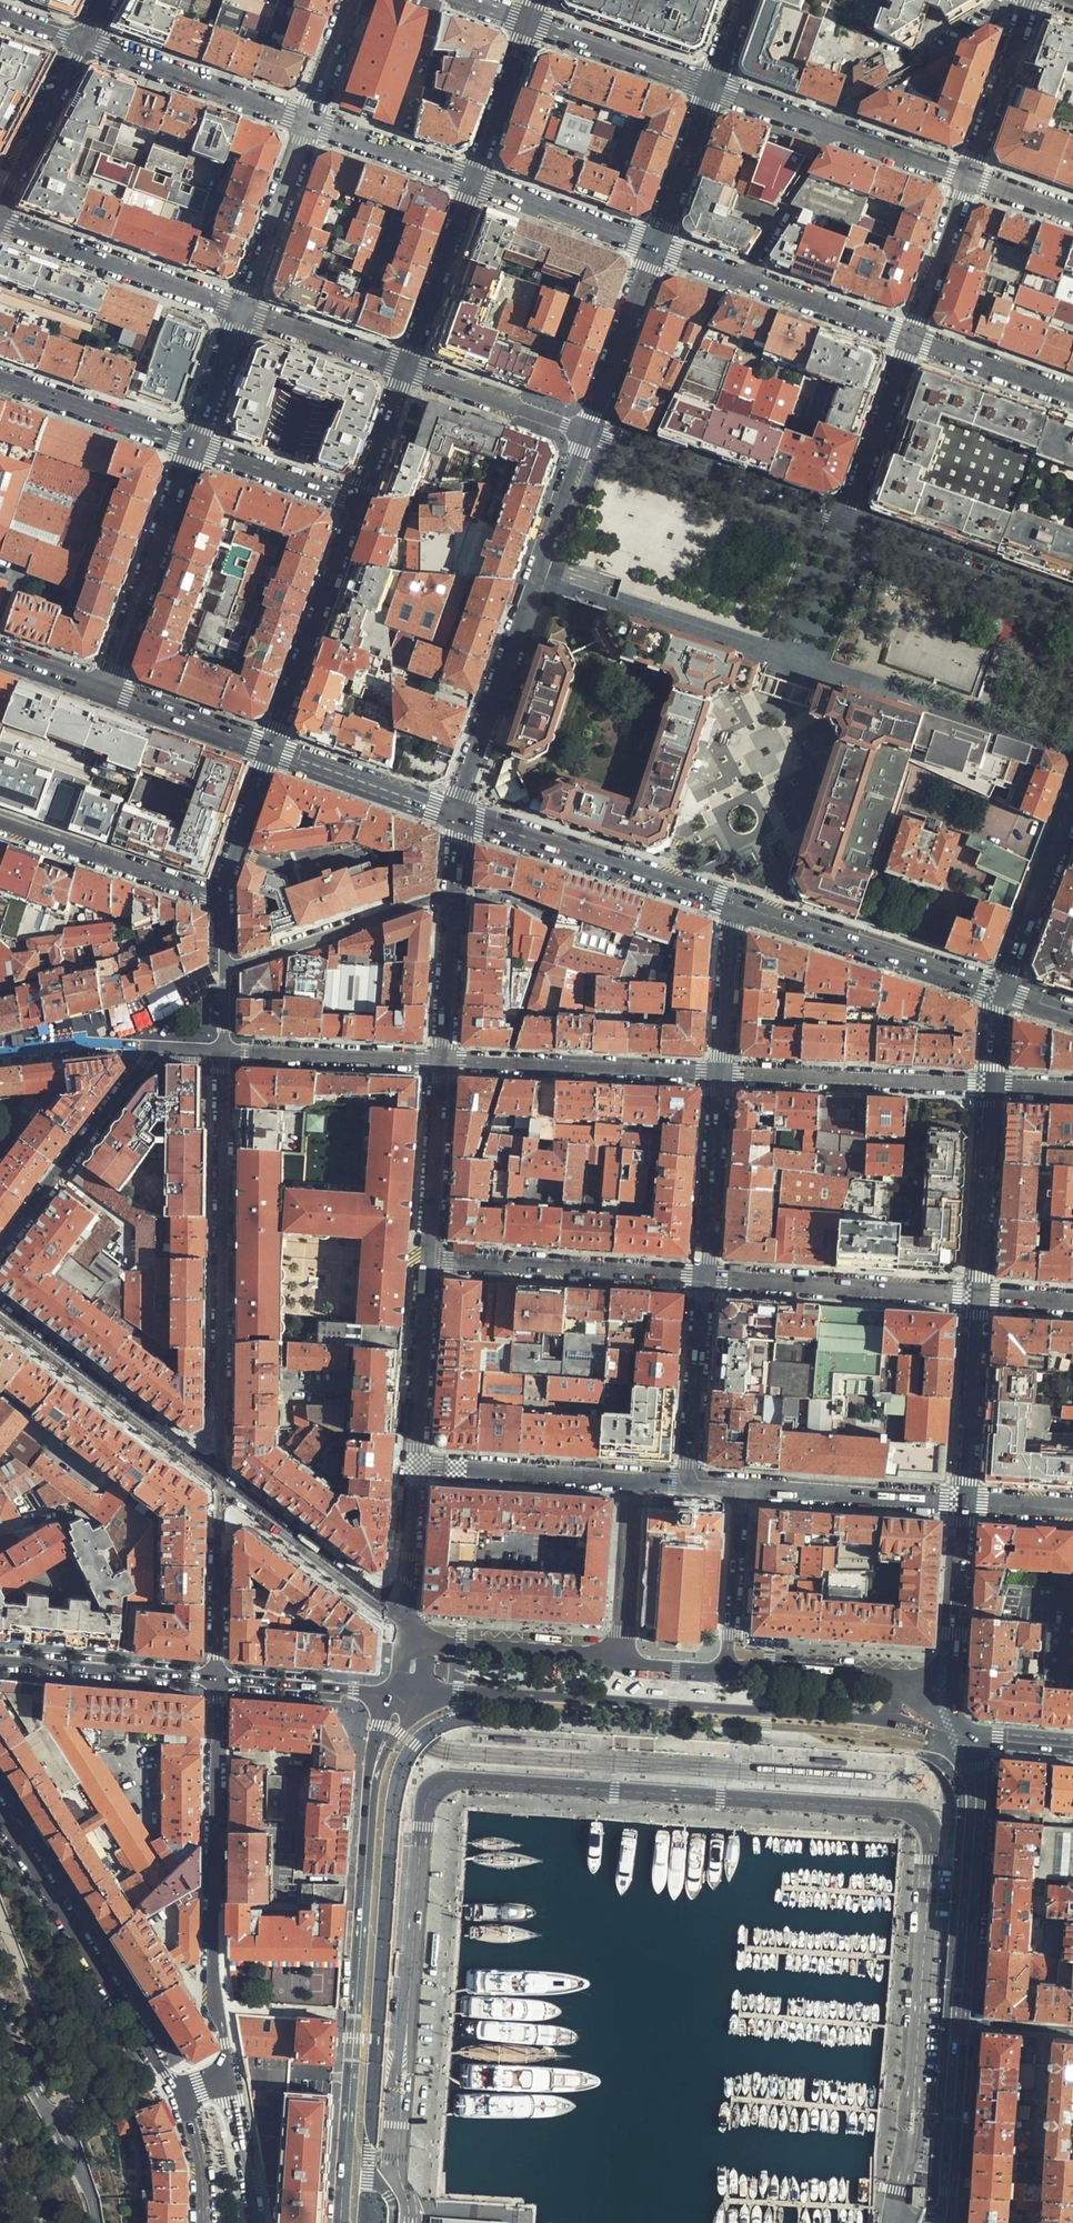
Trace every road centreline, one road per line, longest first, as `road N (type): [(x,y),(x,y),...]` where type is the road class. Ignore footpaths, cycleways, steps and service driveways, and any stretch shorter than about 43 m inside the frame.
road 1 (secondary): [(408,1691),(876,1720)]
road 2 (secondary): [(373,1771),(343,2222)]
road 3 (residential): [(219,1480),(223,1053)]
road 4 (secondary): [(461,816),(590,433)]
road 5 (residential): [(228,2078),(212,1966),(219,1681)]
road 6 (residential): [(0,1814),(167,2077),(185,2093)]
road 7 (primary): [(741,906),(461,816)]
road 8 (tertiary): [(959,1736),(976,1804),(960,2023)]
road 9 (residential): [(444,1062),(722,1073)]
road 10 (secondary): [(219,1480),(0,1311)]
road 11 (residential): [(654,244),(911,341)]
road 12 (primary): [(1002,990),(741,906)]
road 13 (residential): [(969,179),(711,88)]
road 14 (residential): [(978,1295),(705,1278)]
road 15 (residential): [(705,1278),(432,1261)]
road 16 (residential): [(845,524),(590,433)]
road 17 (residential): [(991,1084),(722,1073)]
road 18 (residential): [(270,749),(358,500)]
road 19 (residential): [(193,445),(109,691)]
road 20 (residential): [(0,1256),(157,1050)]
road 21 (residential): [(0,222),(242,309)]
road 22 (secondary): [(413,1638),(219,1480)]
road 23 (residential): [(224,972),(456,897)]
road 24 (residential): [(1072,606),(845,524)]
road 25 (residential): [(81,44),(307,123)]
road 26 (residential): [(0,821),(222,897)]
road 27 (residential): [(0,2015),(85,2180),(97,2222)]
road 28 (residential): [(741,1487),(964,1501)]
road 29 (residential): [(223,1053),(444,1062)]
road 30 (tertiary): [(0,1661),(219,1681)]
road 31 (residential): [(417,1466),(635,1480)]
road 32 (secondary): [(991,1084),(978,1295)]
road 33 (secondary): [(623,1661),(413,1638)]
road 34 (residential): [(705,1278),(691,1464),(698,1484)]
road 35 (secondary): [(978,1295),(964,1501)]
road 36 (residential): [(722,1073),(705,1278)]
road 37 (residential): [(417,1466),(432,1261)]
road 38 (residential): [(0,381),(193,445)]
road 39 (primary): [(461,816),(270,749)]
road 40 (residential): [(219,1681),(219,1480)]
road 41 (secondary): [(590,433),(654,244)]
road 42 (tertiary): [(960,2023),(946,2222)]
road 43 (residential): [(432,1261),(444,1062)]
road 44 (residential): [(405,368),(471,181)]
road 45 (primary): [(1072,805),(1002,990)]
road 46 (residential): [(307,123),(242,309)]
road 47 (residential): [(590,433),(405,368)]
road 48 (residential): [(711,88),(527,24)]
road 49 (residential): [(911,341),(845,524)]
road 50 (residential): [(471,181),(654,244)]
road 51 (residential): [(1031,0),(969,179)]
road 52 (tertiary): [(219,1681),(408,1691)]
road 53 (residential): [(81,44),(0,211)]
road 54 (residential): [(741,1487),(727,1671)]
road 55 (residential): [(623,1661),(635,1480)]
road 56 (residential): [(307,123),(471,181)]
road 57 (residential): [(193,445),(358,500)]
road 58 (residential): [(413,1638),(405,1609),(417,1466)]
road 59 (residential): [(405,368),(242,309)]
road 60 (residential): [(969,179),(911,341)]
road 61 (primary): [(270,749),(109,691)]
road 62 (residential): [(911,341),(1072,396)]
road 63 (residential): [(741,906),(722,1073)]
road 64 (residential): [(471,181),(527,24)]
road 65 (secondary): [(964,1501),(952,1667)]
road 66 (secondary): [(654,244),(711,88)]
road 67 (residential): [(444,1062),(456,897)]
road 68 (secondary): [(891,1682),(865,1674),(727,1671)]
road 69 (residential): [(0,1053),(157,1050)]
road 70 (residential): [(222,897),(270,749)]
road 71 (residential): [(228,2078),(259,2222)]
road 72 (residential): [(242,309),(193,445)]
road 73 (residential): [(358,500),(405,368)]
road 74 (residential): [(351,0),(307,123)]
road 75 (residential): [(185,2093),(201,2222)]

